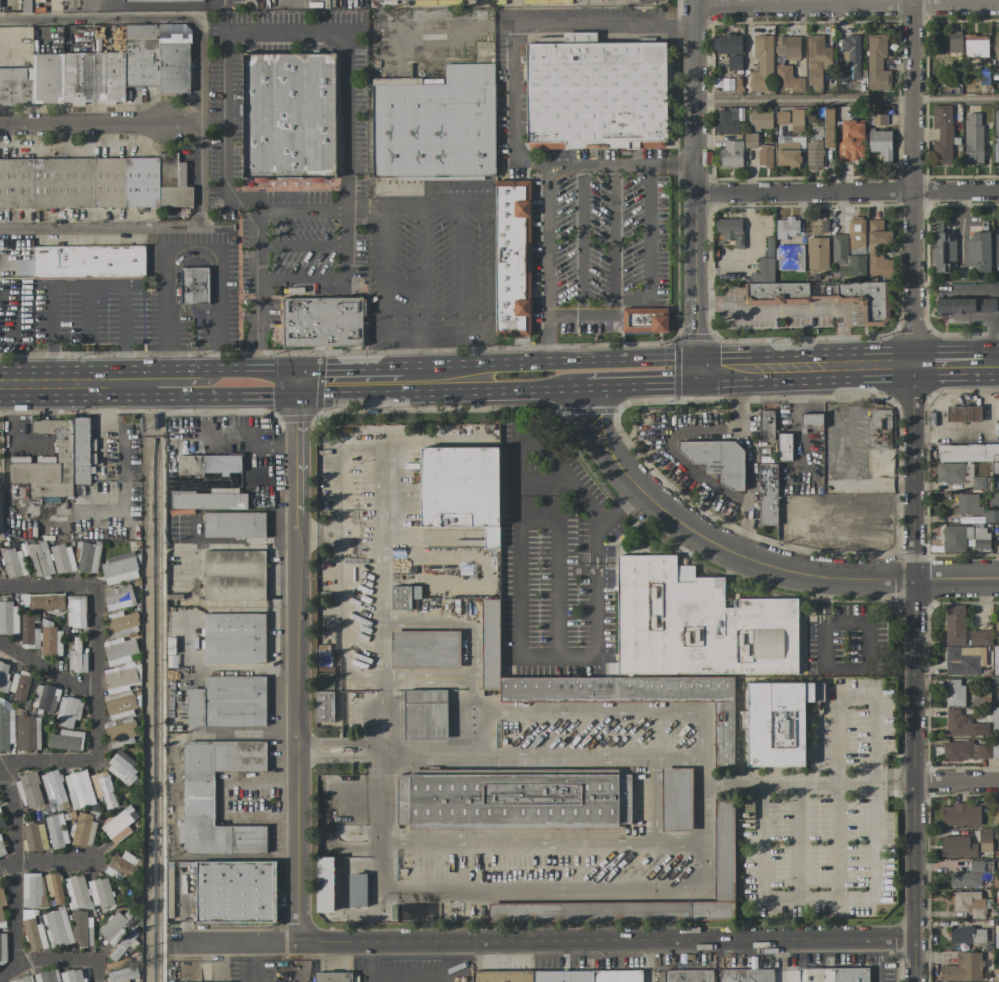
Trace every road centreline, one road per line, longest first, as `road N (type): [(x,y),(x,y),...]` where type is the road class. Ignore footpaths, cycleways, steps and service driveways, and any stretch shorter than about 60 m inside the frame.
road 1 (residential): [(914,938),(165,944)]
road 2 (residential): [(911,363),(914,981)]
road 3 (residential): [(296,400),(298,943)]
road 4 (tertiary): [(998,579),(826,576),(718,546),(660,512),(613,464),(594,434),(584,390)]
road 5 (residential): [(699,371),(695,0)]
road 6 (residential): [(911,363),(913,0)]
road 7 (residential): [(998,191),(695,194)]
road 8 (residential): [(998,6),(695,8)]
road 9 (secondary): [(296,400),(593,389)]
road 10 (secondary): [(699,371),(672,356),(423,366)]
road 11 (residential): [(0,771),(11,800),(19,968)]
road 12 (residential): [(193,20),(0,20)]
road 13 (residential): [(0,771),(97,763),(96,695)]
road 14 (residential): [(163,123),(0,124)]
road 15 (secondary): [(0,386),(161,386)]
road 16 (secondary): [(770,368),(911,363)]
road 17 (secondary): [(423,366),(296,368)]

